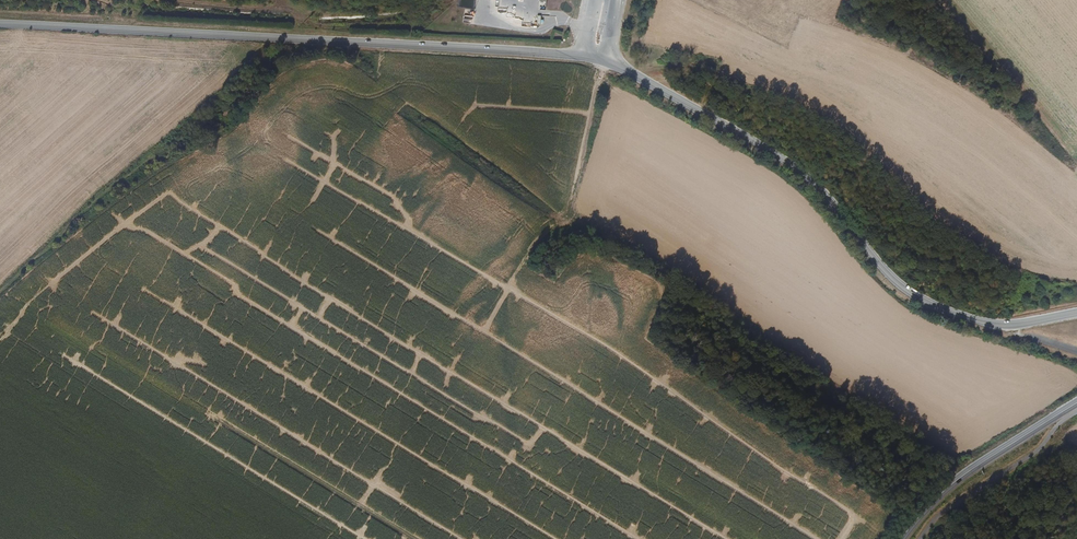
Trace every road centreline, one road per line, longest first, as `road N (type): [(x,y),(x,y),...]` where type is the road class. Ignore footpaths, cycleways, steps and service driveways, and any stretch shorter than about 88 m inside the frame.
road 1 (unclassified): [(609,61),(156,29),(0,28)]
road 2 (unclassified): [(609,61),(793,167),(896,282),(931,304),(996,326),(1076,313)]
road 3 (secondary): [(1076,405),(963,476),(902,538)]

